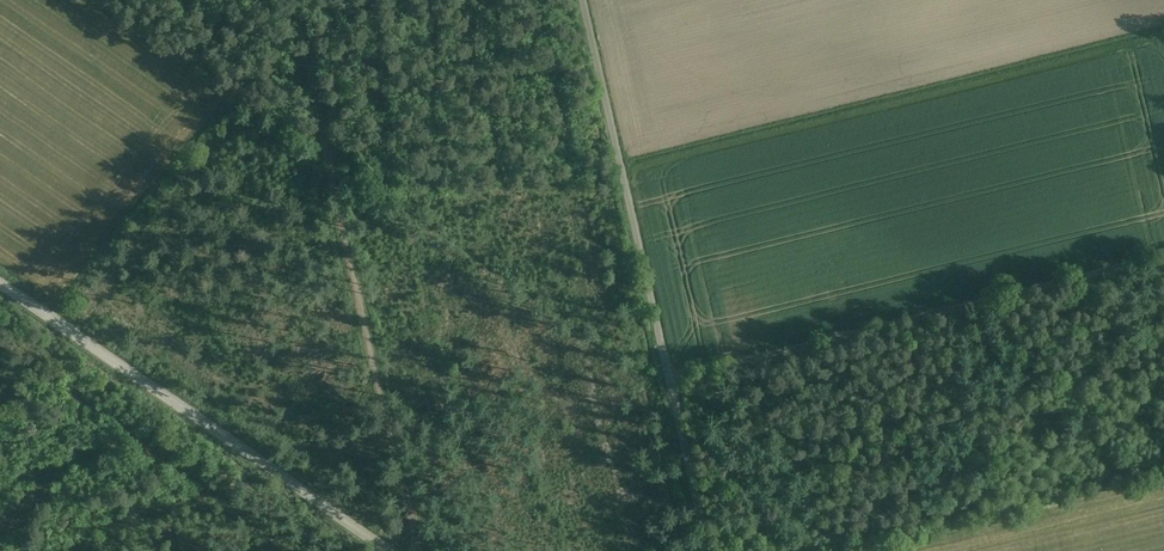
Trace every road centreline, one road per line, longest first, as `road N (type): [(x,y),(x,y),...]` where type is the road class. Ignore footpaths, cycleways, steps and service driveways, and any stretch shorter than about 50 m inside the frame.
road 1 (unclassified): [(702,550),(582,0)]
road 2 (track): [(409,550),(296,0)]
road 3 (track): [(668,384),(1163,256)]
road 4 (unclassified): [(0,275),(401,550)]

